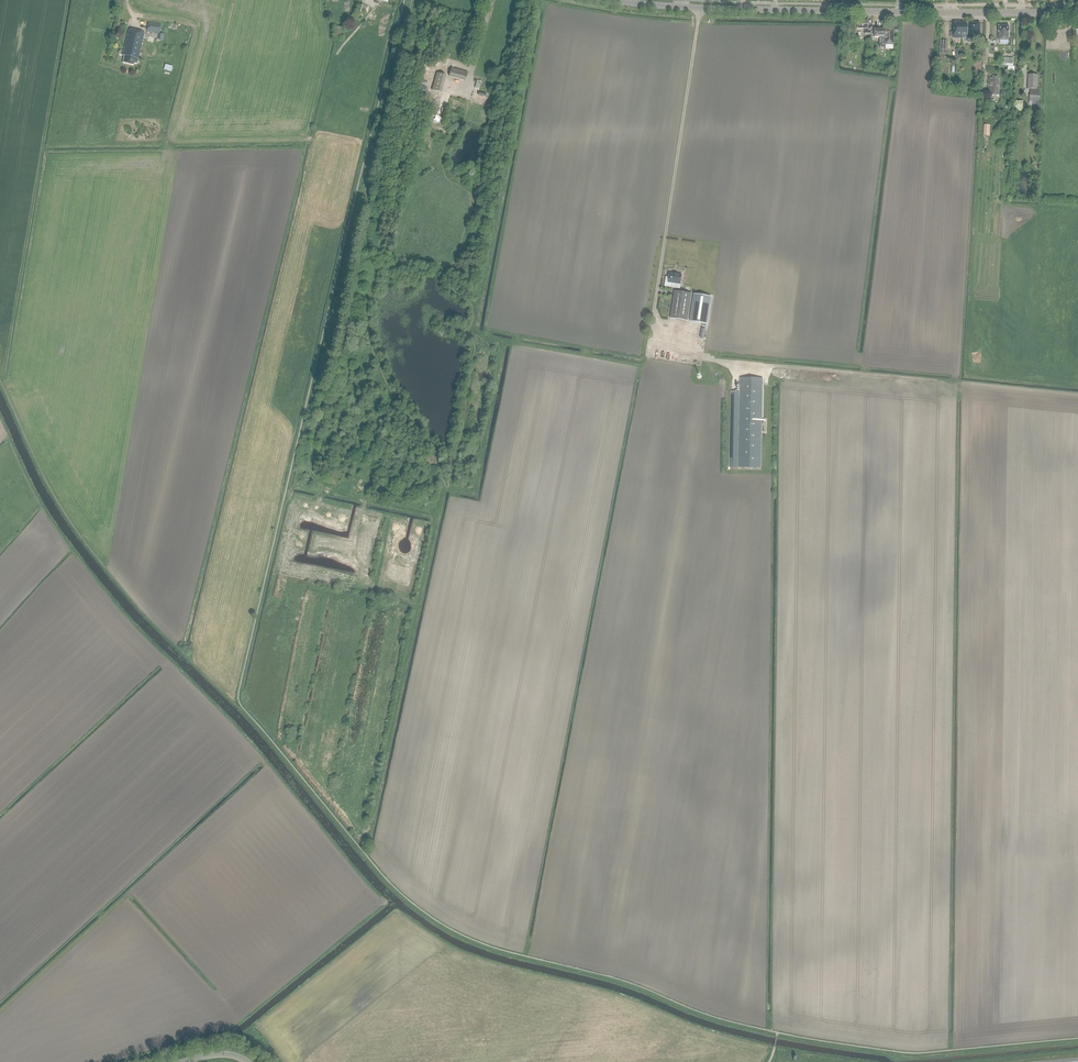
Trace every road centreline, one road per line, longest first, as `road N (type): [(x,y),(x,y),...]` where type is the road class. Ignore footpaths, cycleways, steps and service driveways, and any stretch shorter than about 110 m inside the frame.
road 1 (secondary): [(1077,11),(779,10),(612,0)]

